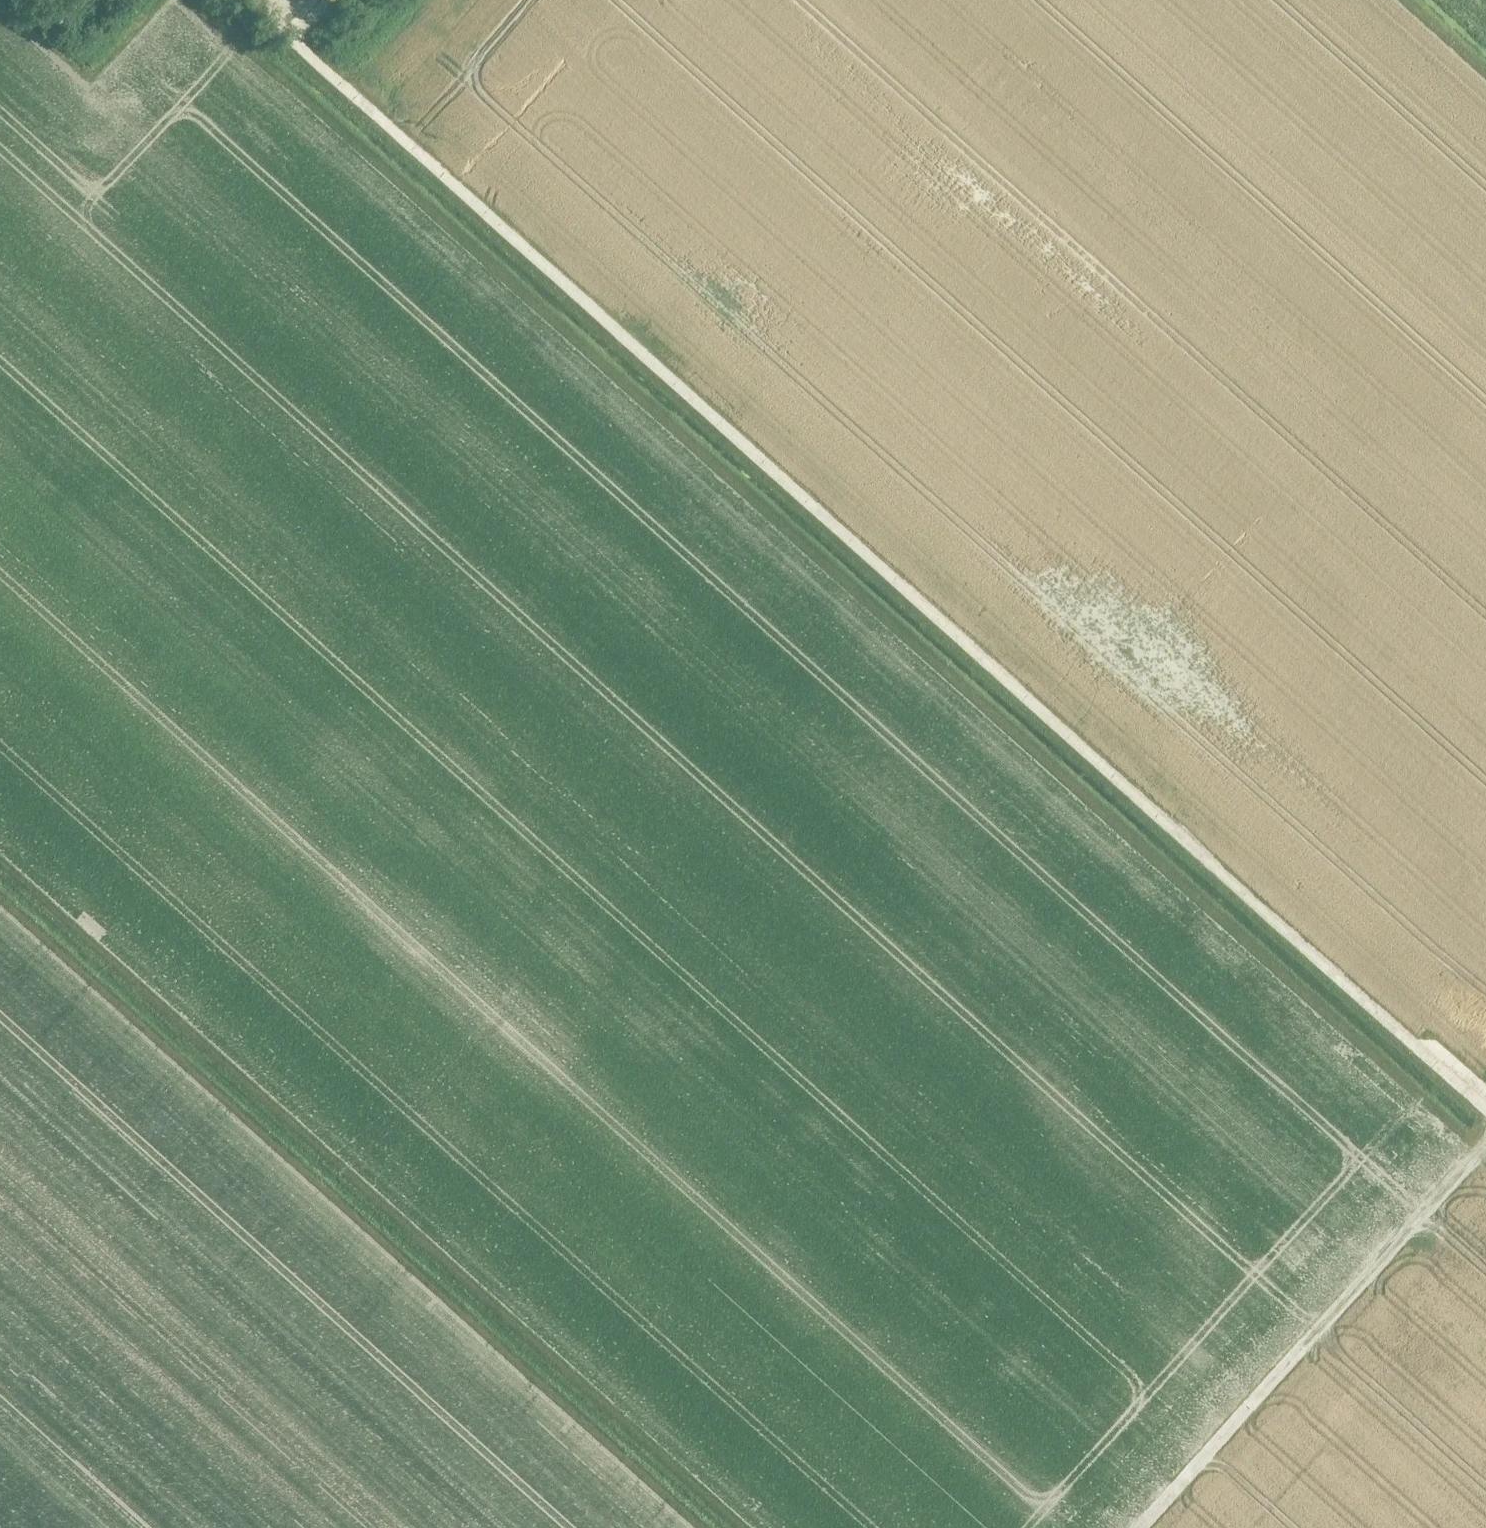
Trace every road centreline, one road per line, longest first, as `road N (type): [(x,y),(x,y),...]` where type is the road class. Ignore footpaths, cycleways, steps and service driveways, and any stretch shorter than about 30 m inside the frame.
road 1 (track): [(1485,1104),(296,38),(272,0)]

